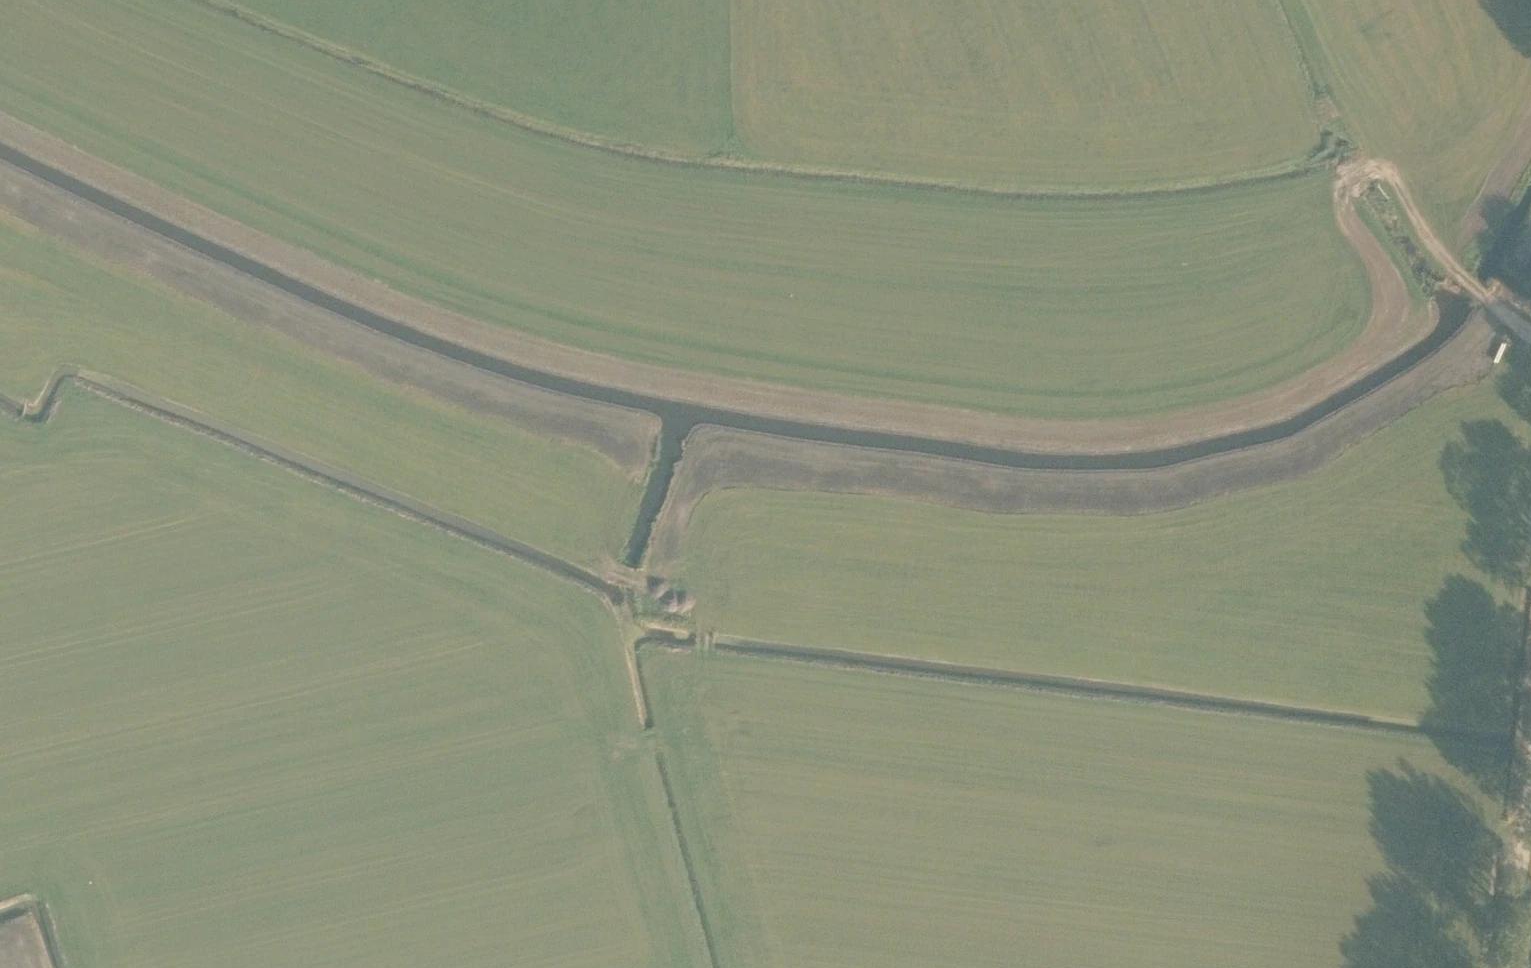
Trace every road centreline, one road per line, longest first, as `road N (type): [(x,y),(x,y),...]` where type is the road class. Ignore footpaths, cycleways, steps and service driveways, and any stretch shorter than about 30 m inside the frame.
road 1 (unclassified): [(1509,967),(1530,775)]

